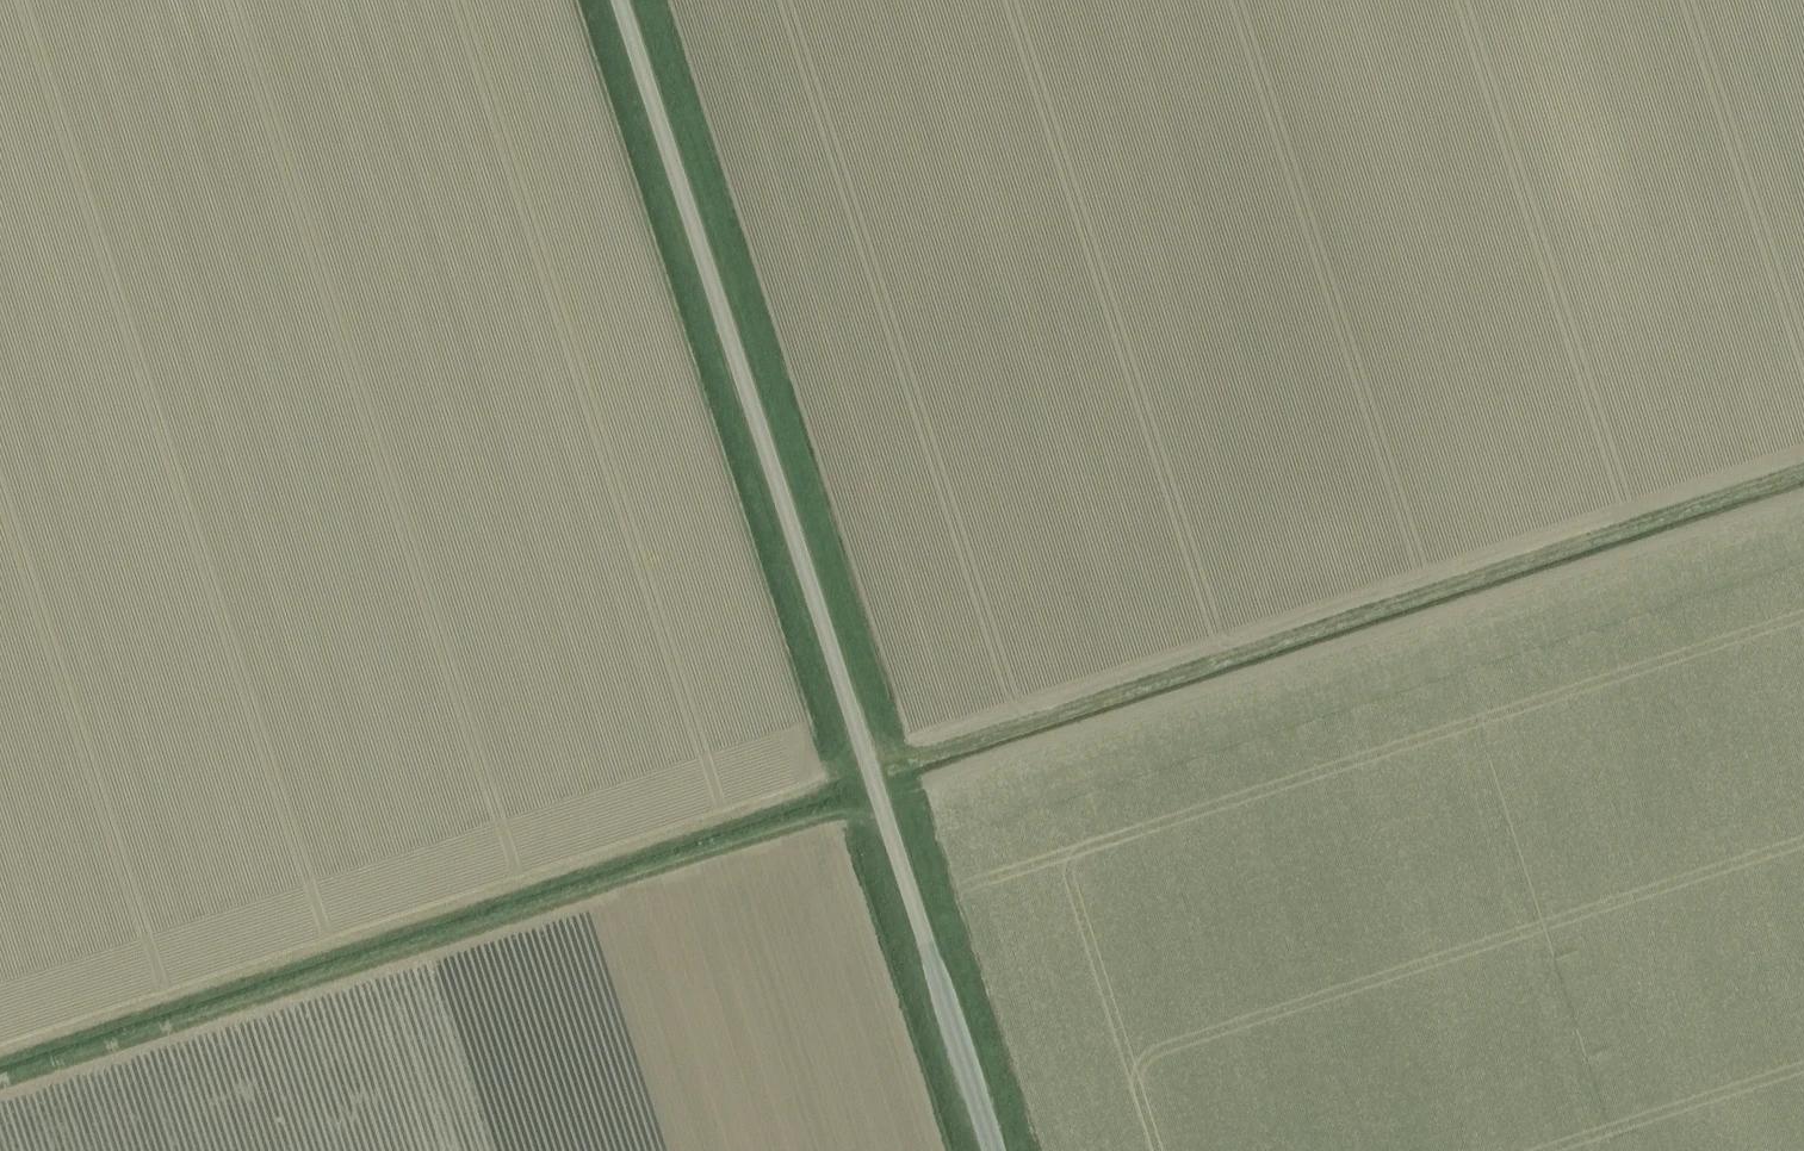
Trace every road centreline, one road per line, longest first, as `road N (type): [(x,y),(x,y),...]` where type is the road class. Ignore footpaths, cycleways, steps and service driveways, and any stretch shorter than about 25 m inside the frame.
road 1 (tertiary): [(996,1150),(620,0)]

